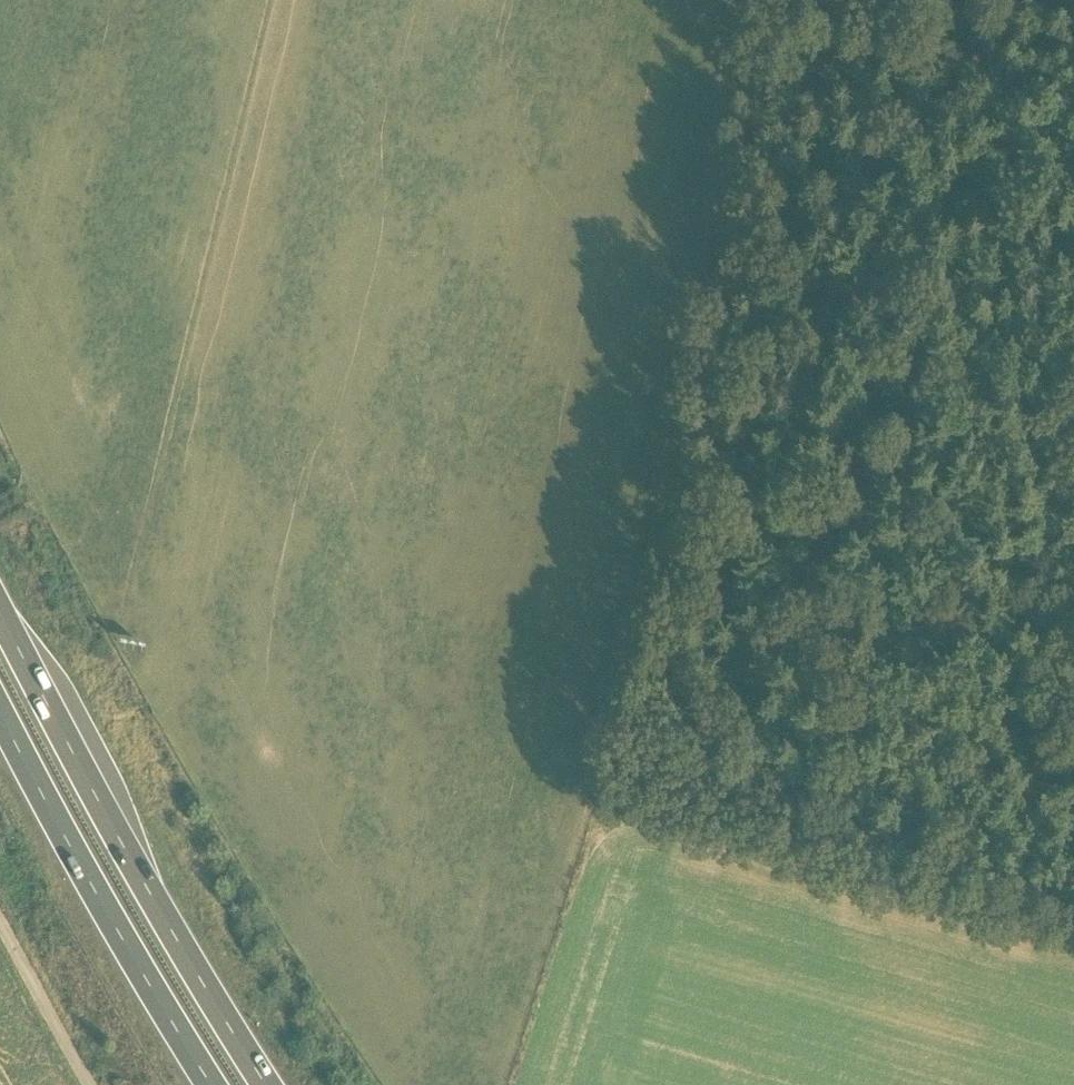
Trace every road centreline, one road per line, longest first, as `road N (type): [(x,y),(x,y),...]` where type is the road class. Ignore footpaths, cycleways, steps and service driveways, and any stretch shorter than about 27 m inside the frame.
road 1 (trunk): [(265,1084),(193,971),(0,614)]
road 2 (trunk): [(0,715),(209,1084)]

